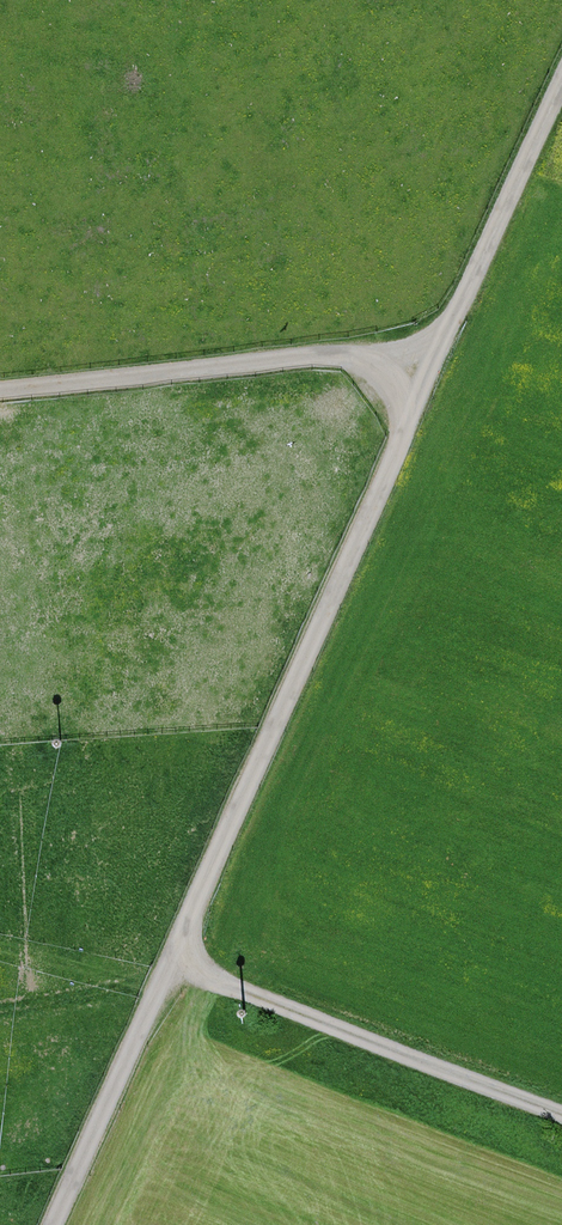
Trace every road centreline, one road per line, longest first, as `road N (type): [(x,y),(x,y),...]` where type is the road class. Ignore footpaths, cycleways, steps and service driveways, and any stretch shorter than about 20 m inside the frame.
road 1 (track): [(561,91),(180,964),(56,1224)]
road 2 (track): [(437,368),(400,352),(0,400)]
road 3 (track): [(180,964),(561,1113)]

